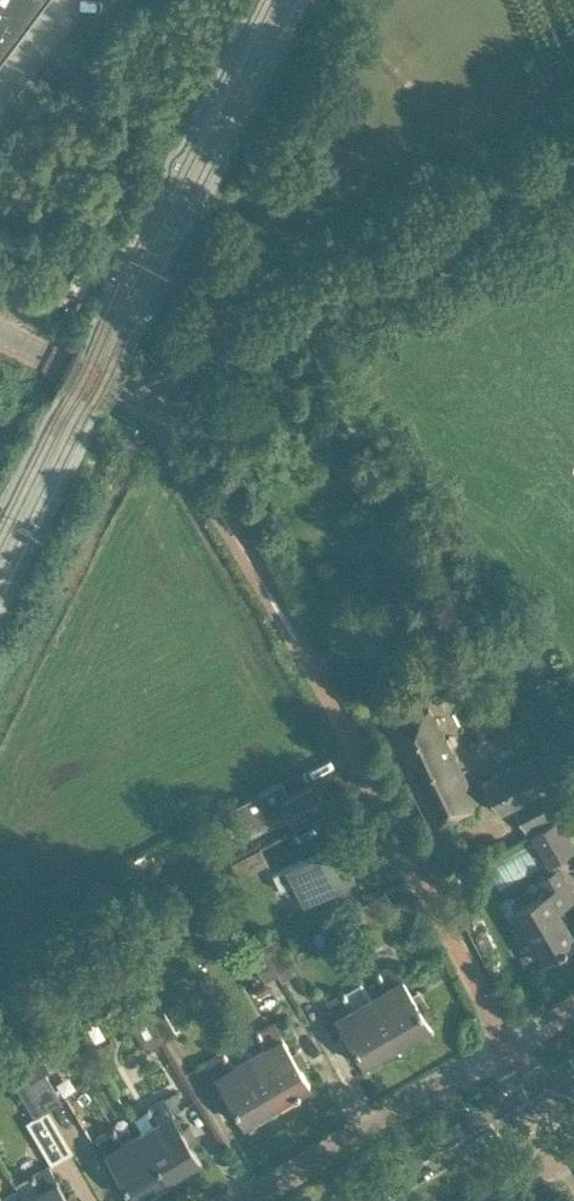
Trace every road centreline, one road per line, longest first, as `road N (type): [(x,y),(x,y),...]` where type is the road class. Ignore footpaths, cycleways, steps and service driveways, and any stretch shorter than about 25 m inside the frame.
road 1 (tertiary): [(146,400),(175,395),(214,365),(573,160)]
road 2 (residential): [(509,1048),(314,665)]
road 3 (residential): [(249,1200),(509,1048)]
road 4 (secondary): [(360,1200),(536,1099)]
road 5 (tertiary): [(146,400),(0,332)]

